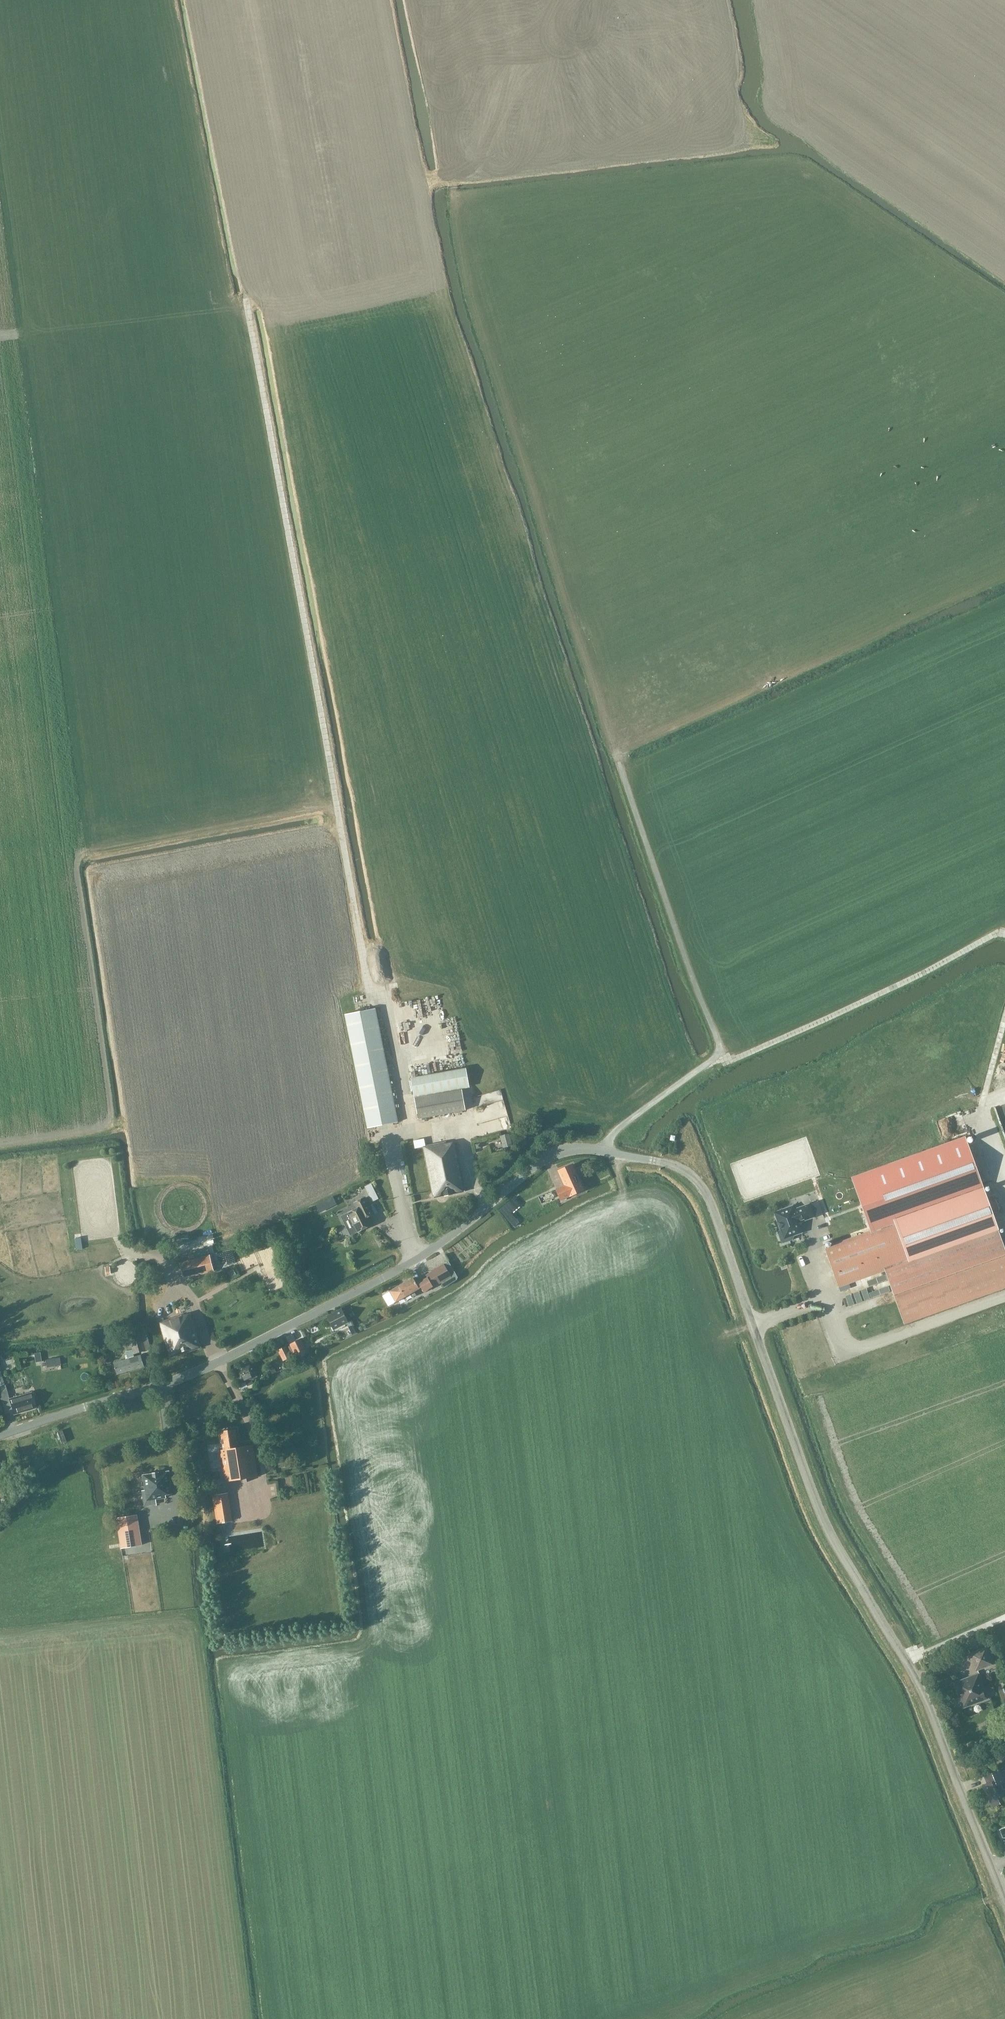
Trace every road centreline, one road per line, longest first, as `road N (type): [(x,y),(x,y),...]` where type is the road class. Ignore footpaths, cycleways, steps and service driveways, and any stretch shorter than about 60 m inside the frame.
road 1 (unclassified): [(1004,1902),(921,1686),(818,1506),(707,1196),(686,1171),(661,1161)]
road 2 (unclassified): [(0,1435),(234,1355),(428,1252),(551,1155),(589,1149),(661,1161)]

